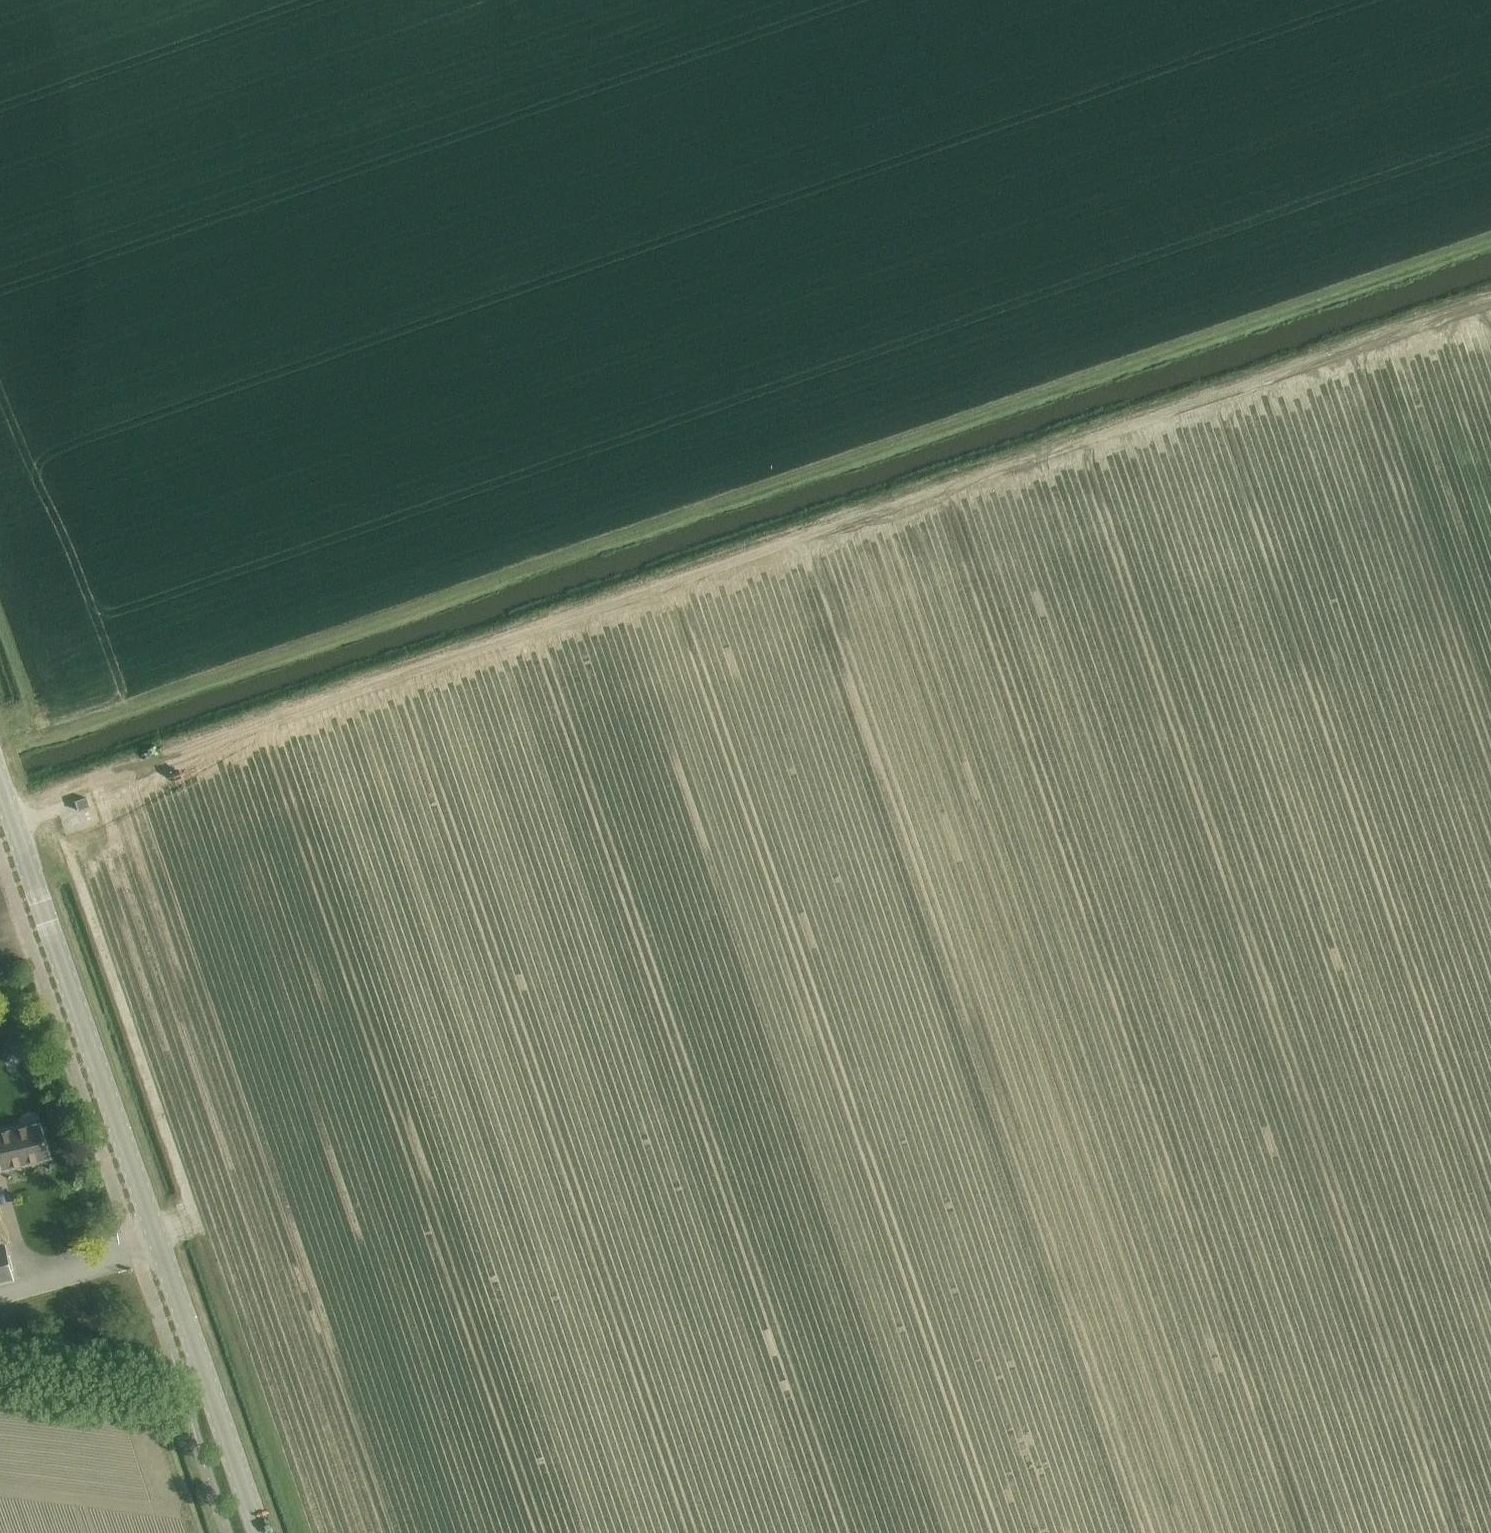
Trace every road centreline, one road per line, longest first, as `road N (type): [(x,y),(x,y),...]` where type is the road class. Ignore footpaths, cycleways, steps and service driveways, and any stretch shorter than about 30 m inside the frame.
road 1 (secondary): [(263,1532),(0,775)]

